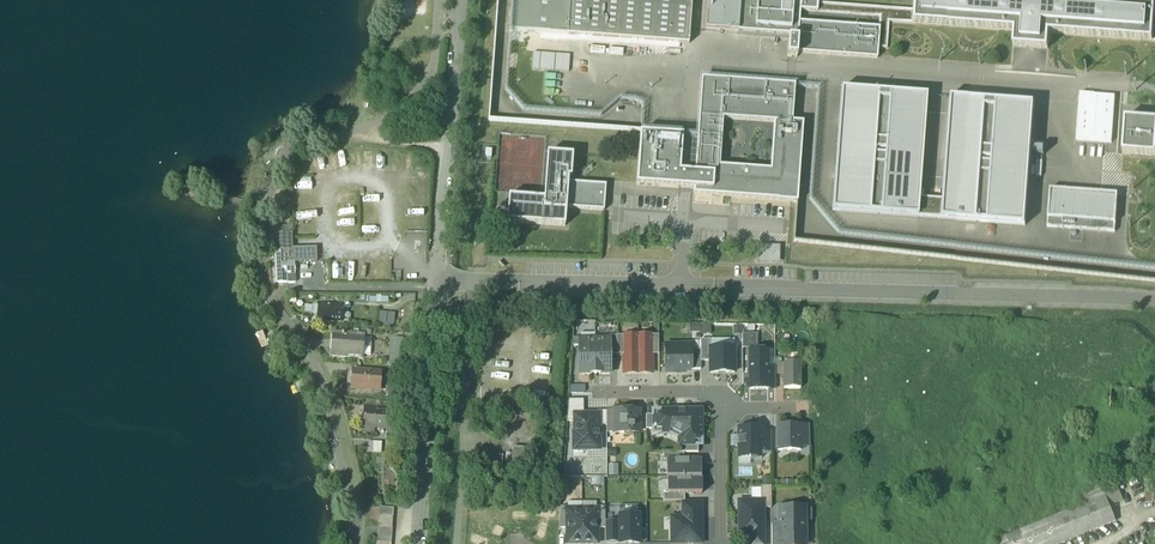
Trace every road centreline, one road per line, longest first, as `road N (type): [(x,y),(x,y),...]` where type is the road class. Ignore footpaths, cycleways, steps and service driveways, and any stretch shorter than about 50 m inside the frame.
road 1 (unclassified): [(440,282),(416,543)]
road 2 (residential): [(723,543),(726,407)]
road 3 (residential): [(598,394),(706,394),(726,407)]

